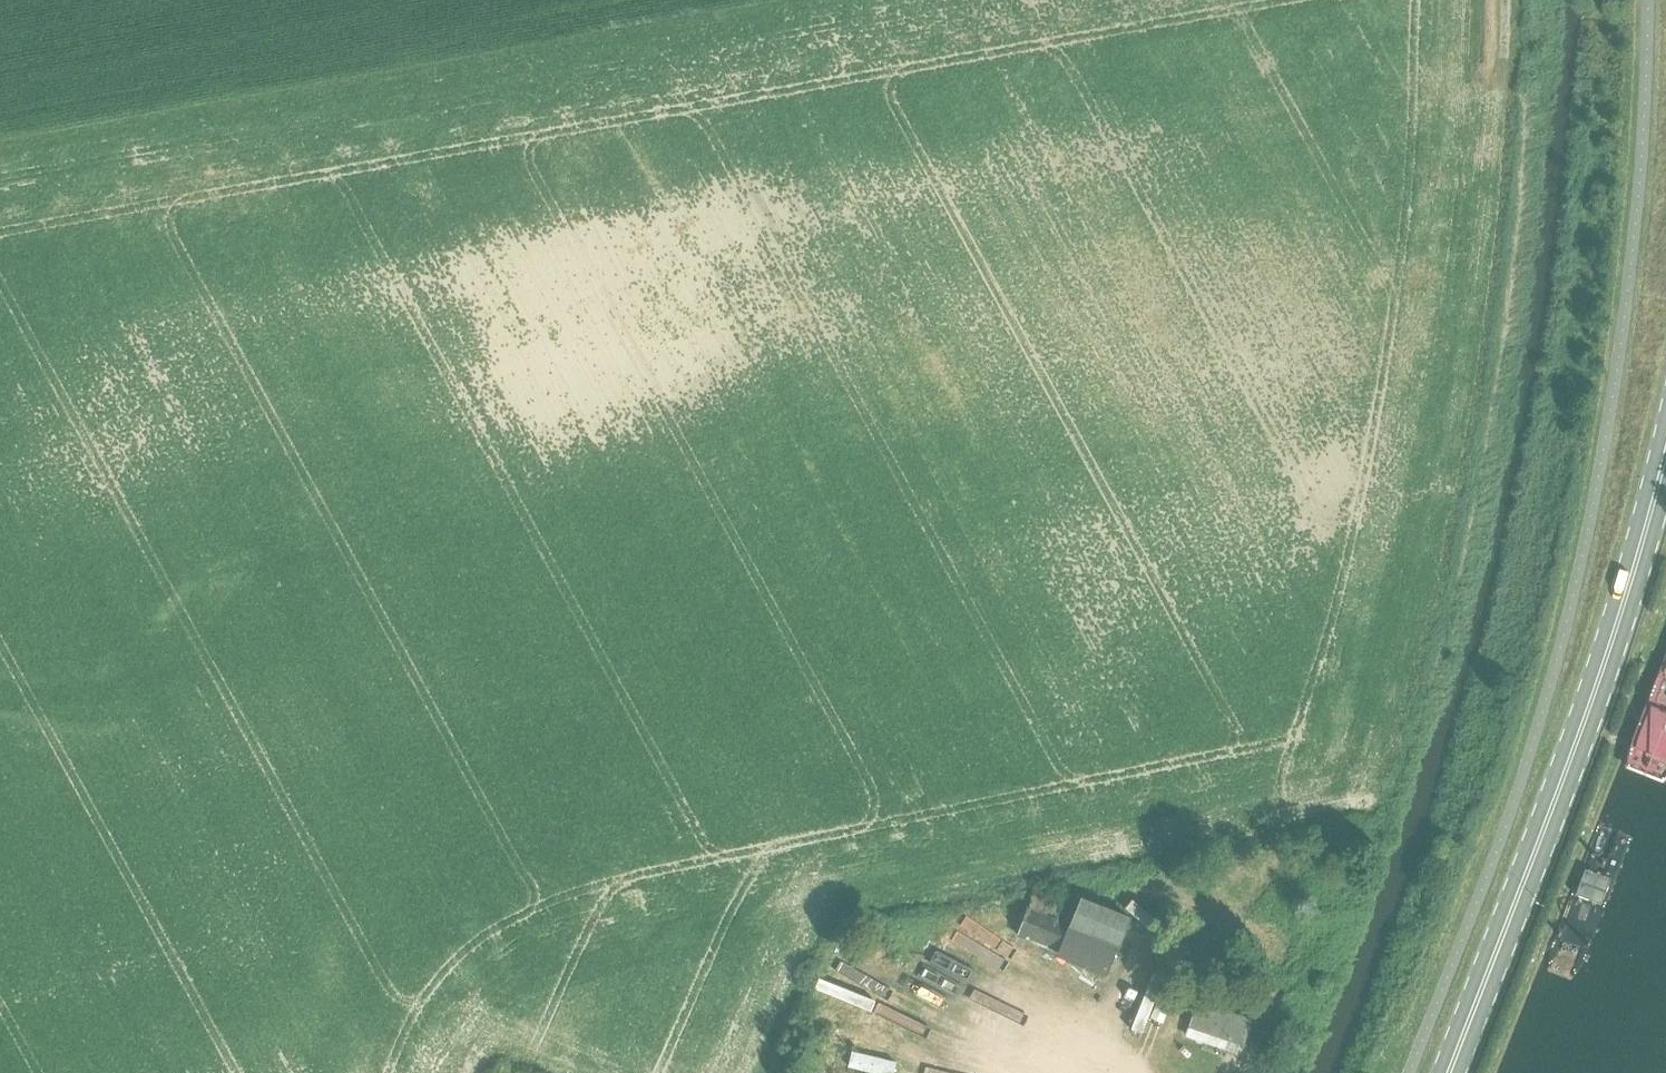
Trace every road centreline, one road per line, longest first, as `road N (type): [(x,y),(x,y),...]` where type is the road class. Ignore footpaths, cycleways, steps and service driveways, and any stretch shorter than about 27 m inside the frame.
road 1 (primary): [(1451,1072),(1607,660),(1665,446)]

